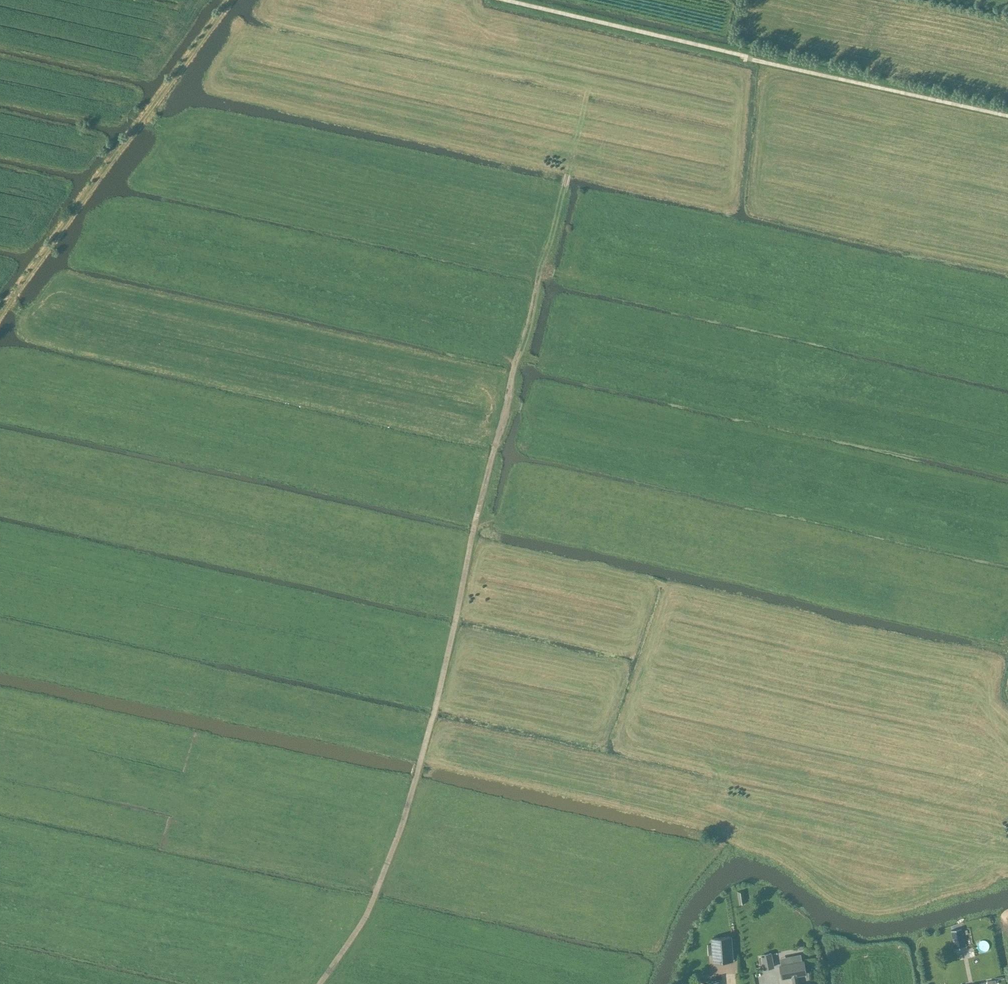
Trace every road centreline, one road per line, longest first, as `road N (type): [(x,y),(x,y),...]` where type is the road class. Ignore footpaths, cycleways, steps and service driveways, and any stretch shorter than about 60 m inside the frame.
road 1 (track): [(319,983),(379,885),(406,815),(477,511),(590,89)]
road 2 (track): [(0,316),(230,0)]

